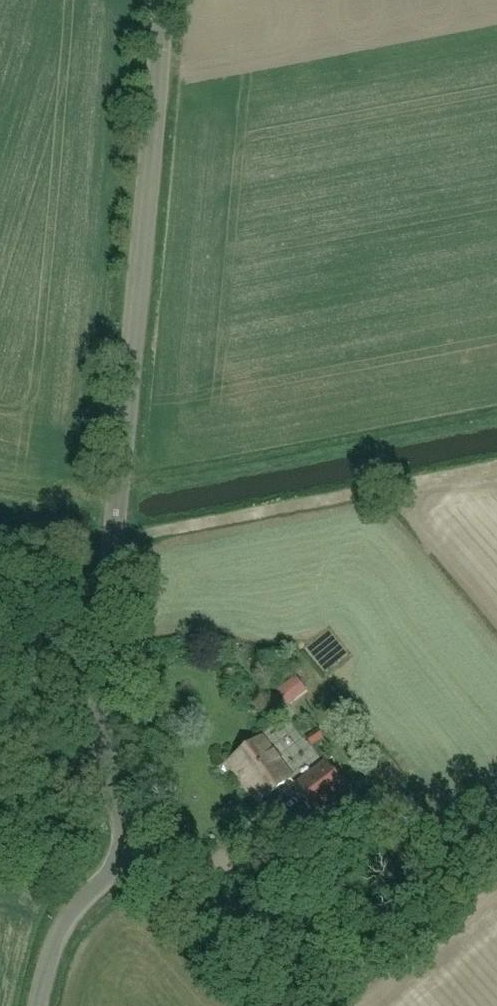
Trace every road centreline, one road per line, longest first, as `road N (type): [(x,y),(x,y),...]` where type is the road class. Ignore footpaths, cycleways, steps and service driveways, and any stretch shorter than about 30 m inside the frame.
road 1 (tertiary): [(143,850),(110,781),(99,702),(171,0)]
road 2 (track): [(120,480),(496,409)]
road 3 (tertiary): [(275,1005),(143,850)]
road 4 (unclassified): [(44,1005),(57,945),(89,887),(143,850)]
road 5 (track): [(119,499),(0,485)]

